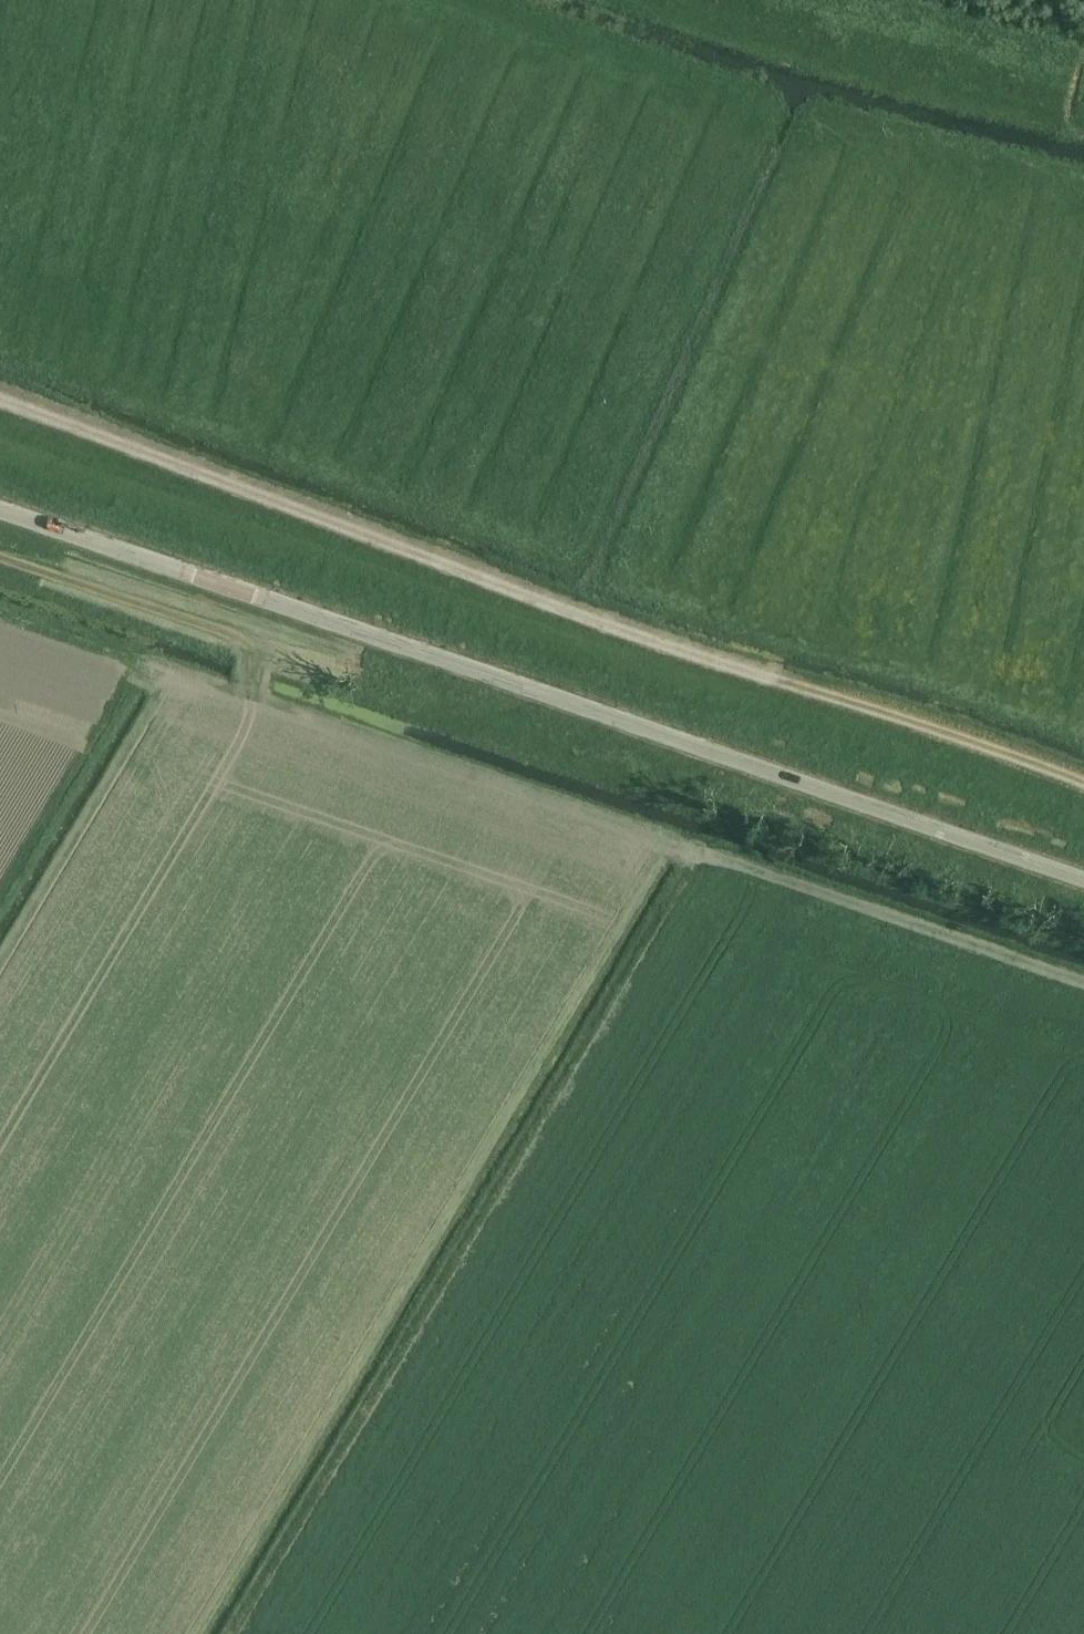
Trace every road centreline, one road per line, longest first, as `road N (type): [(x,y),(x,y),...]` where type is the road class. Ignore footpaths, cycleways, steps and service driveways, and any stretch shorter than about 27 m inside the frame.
road 1 (track): [(0,405),(626,636),(1083,785)]
road 2 (unclassified): [(1083,876),(0,505)]

